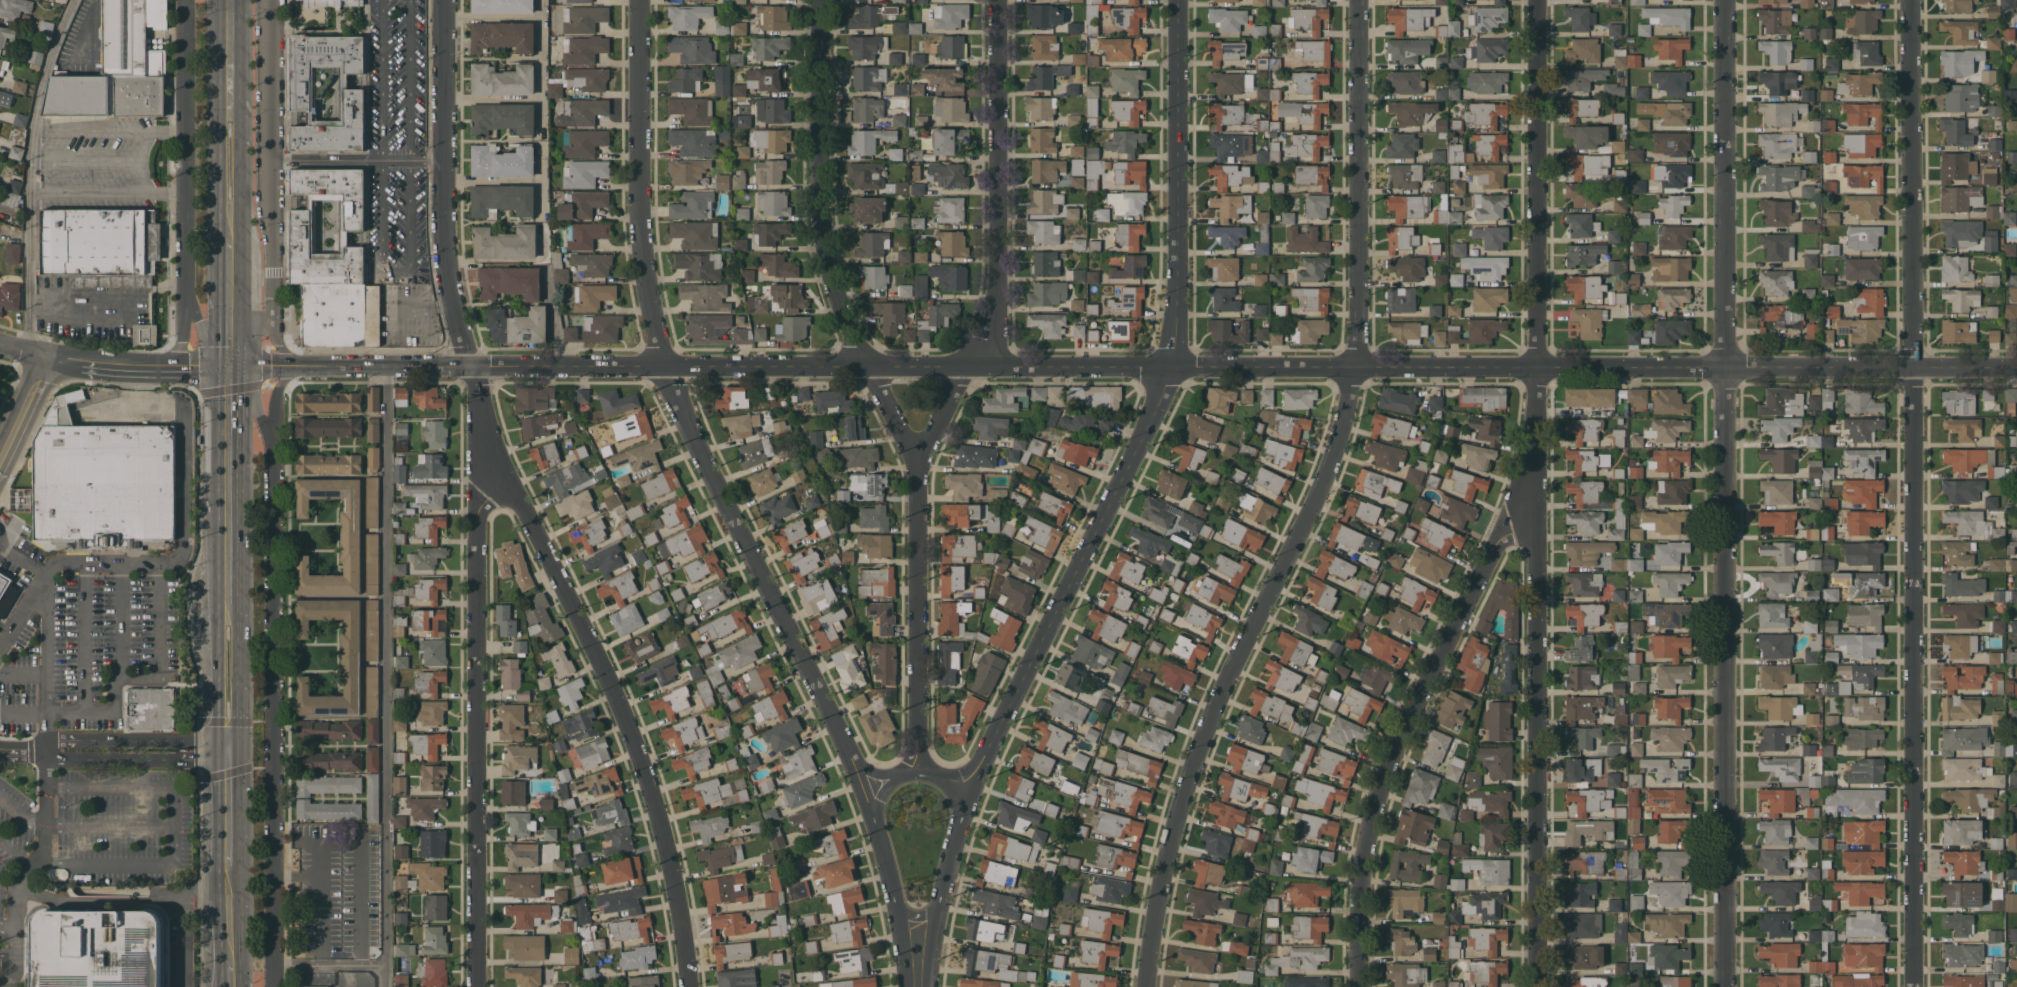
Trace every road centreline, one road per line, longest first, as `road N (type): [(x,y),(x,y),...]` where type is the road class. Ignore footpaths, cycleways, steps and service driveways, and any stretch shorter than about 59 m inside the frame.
road 1 (tertiary): [(2016,368),(228,367)]
road 2 (residential): [(1359,0),(1357,371),(1327,470),(1186,784),(1145,986)]
road 3 (residential): [(1910,0),(1912,986)]
road 4 (residential): [(1726,0),(1725,986)]
road 5 (residential): [(1539,0),(1539,986)]
road 6 (residential): [(641,0),(644,231),(666,369),(872,808)]
road 7 (tertiary): [(1176,0),(1174,371),(984,758)]
road 8 (residential): [(998,0),(997,296),(918,460),(916,746)]
road 9 (residential): [(493,468),(627,727),(677,889),(688,986)]
road 10 (residential): [(1540,475),(1399,754),(1368,850),(1361,986)]
road 11 (residential): [(493,468),(482,502),(477,986)]
road 12 (residential): [(821,0),(820,199),(828,257),(866,368),(918,460)]
road 13 (residential): [(443,0),(446,261),(493,468)]
road 14 (primary): [(227,607),(228,367)]
road 15 (tertiary): [(984,758),(916,973)]
road 16 (tertiary): [(228,367),(43,355)]
road 17 (tertiary): [(872,808),(916,973)]
road 18 (primary): [(228,219),(228,367)]
road 19 (primary): [(226,747),(227,607)]
road 20 (tertiary): [(962,818),(943,778),(928,775),(895,778),(872,808)]

